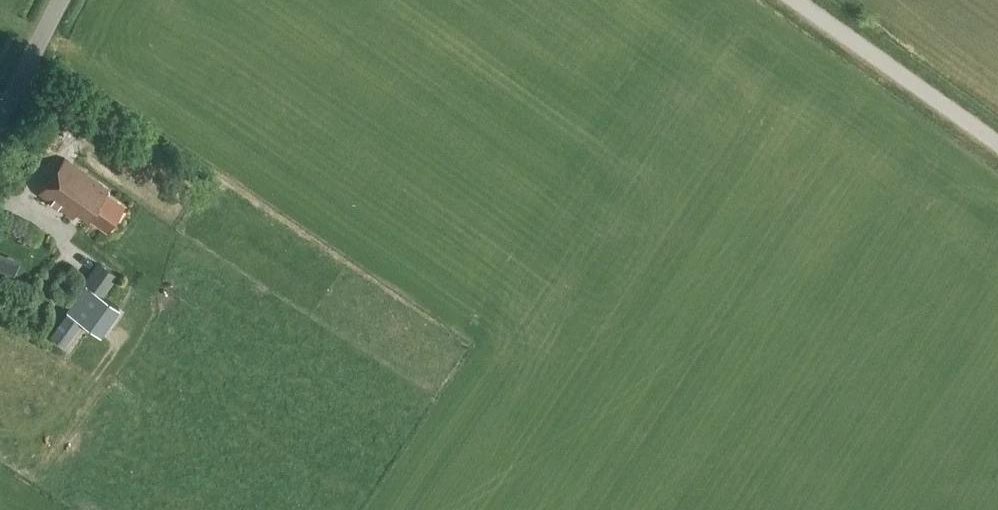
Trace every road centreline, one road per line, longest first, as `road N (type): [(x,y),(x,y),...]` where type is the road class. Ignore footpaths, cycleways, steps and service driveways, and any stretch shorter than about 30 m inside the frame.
road 1 (unclassified): [(997,145),(794,0)]
road 2 (unclassified): [(0,118),(61,0)]

